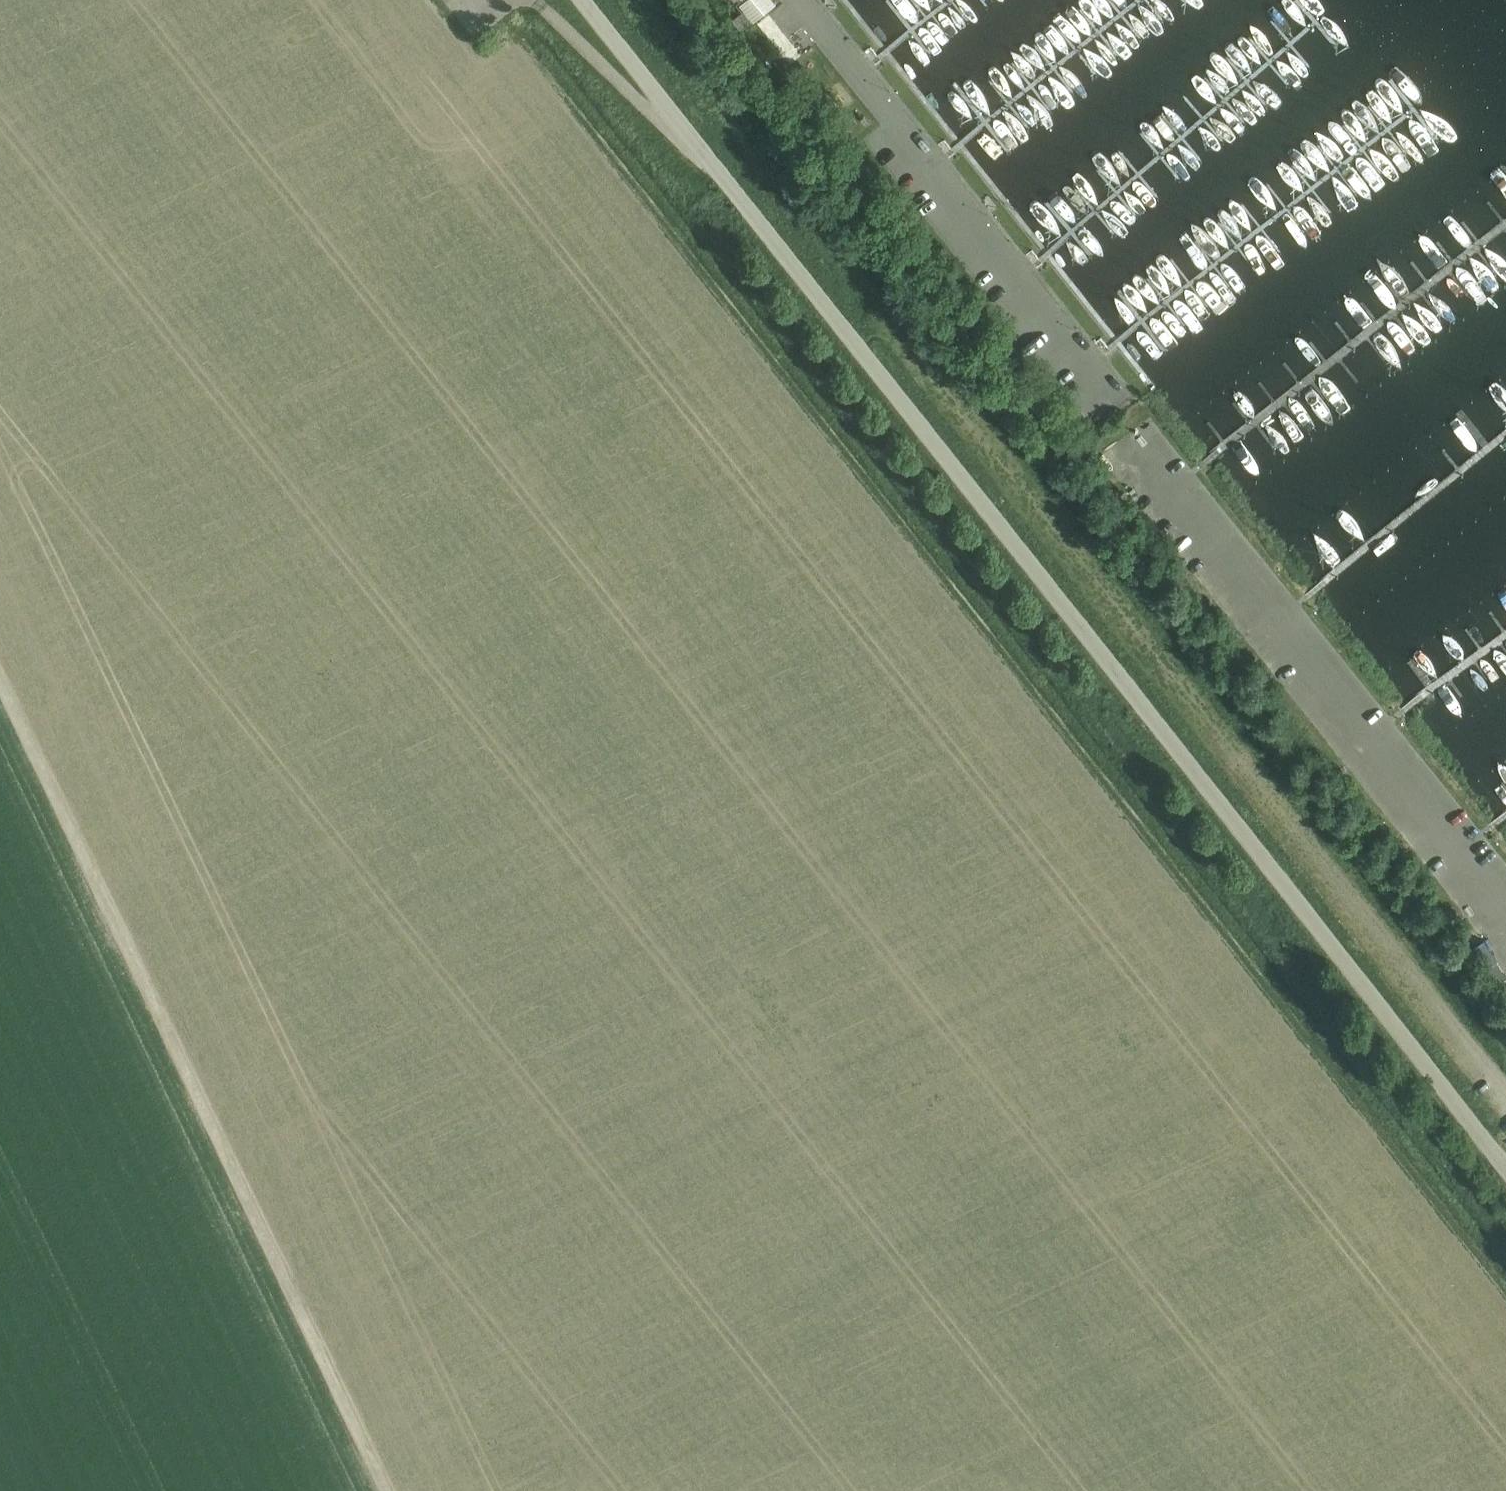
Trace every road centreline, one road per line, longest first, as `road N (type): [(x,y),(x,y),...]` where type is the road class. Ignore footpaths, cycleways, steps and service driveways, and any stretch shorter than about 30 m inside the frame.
road 1 (unclassified): [(1505,1171),(585,0)]
road 2 (track): [(385,1490),(0,679)]

